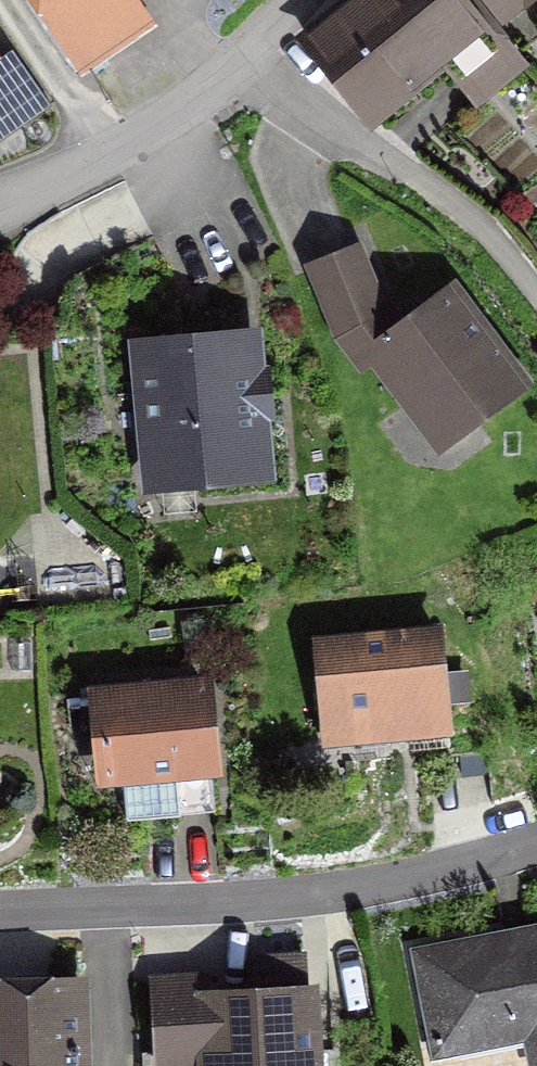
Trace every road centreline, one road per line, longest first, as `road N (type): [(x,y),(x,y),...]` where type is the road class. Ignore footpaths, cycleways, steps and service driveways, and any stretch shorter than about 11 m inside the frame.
road 1 (residential): [(0,912),(292,897),(417,879),(536,845)]
road 2 (residential): [(229,68),(147,129),(0,201)]
road 3 (unclassified): [(390,158),(229,68)]

